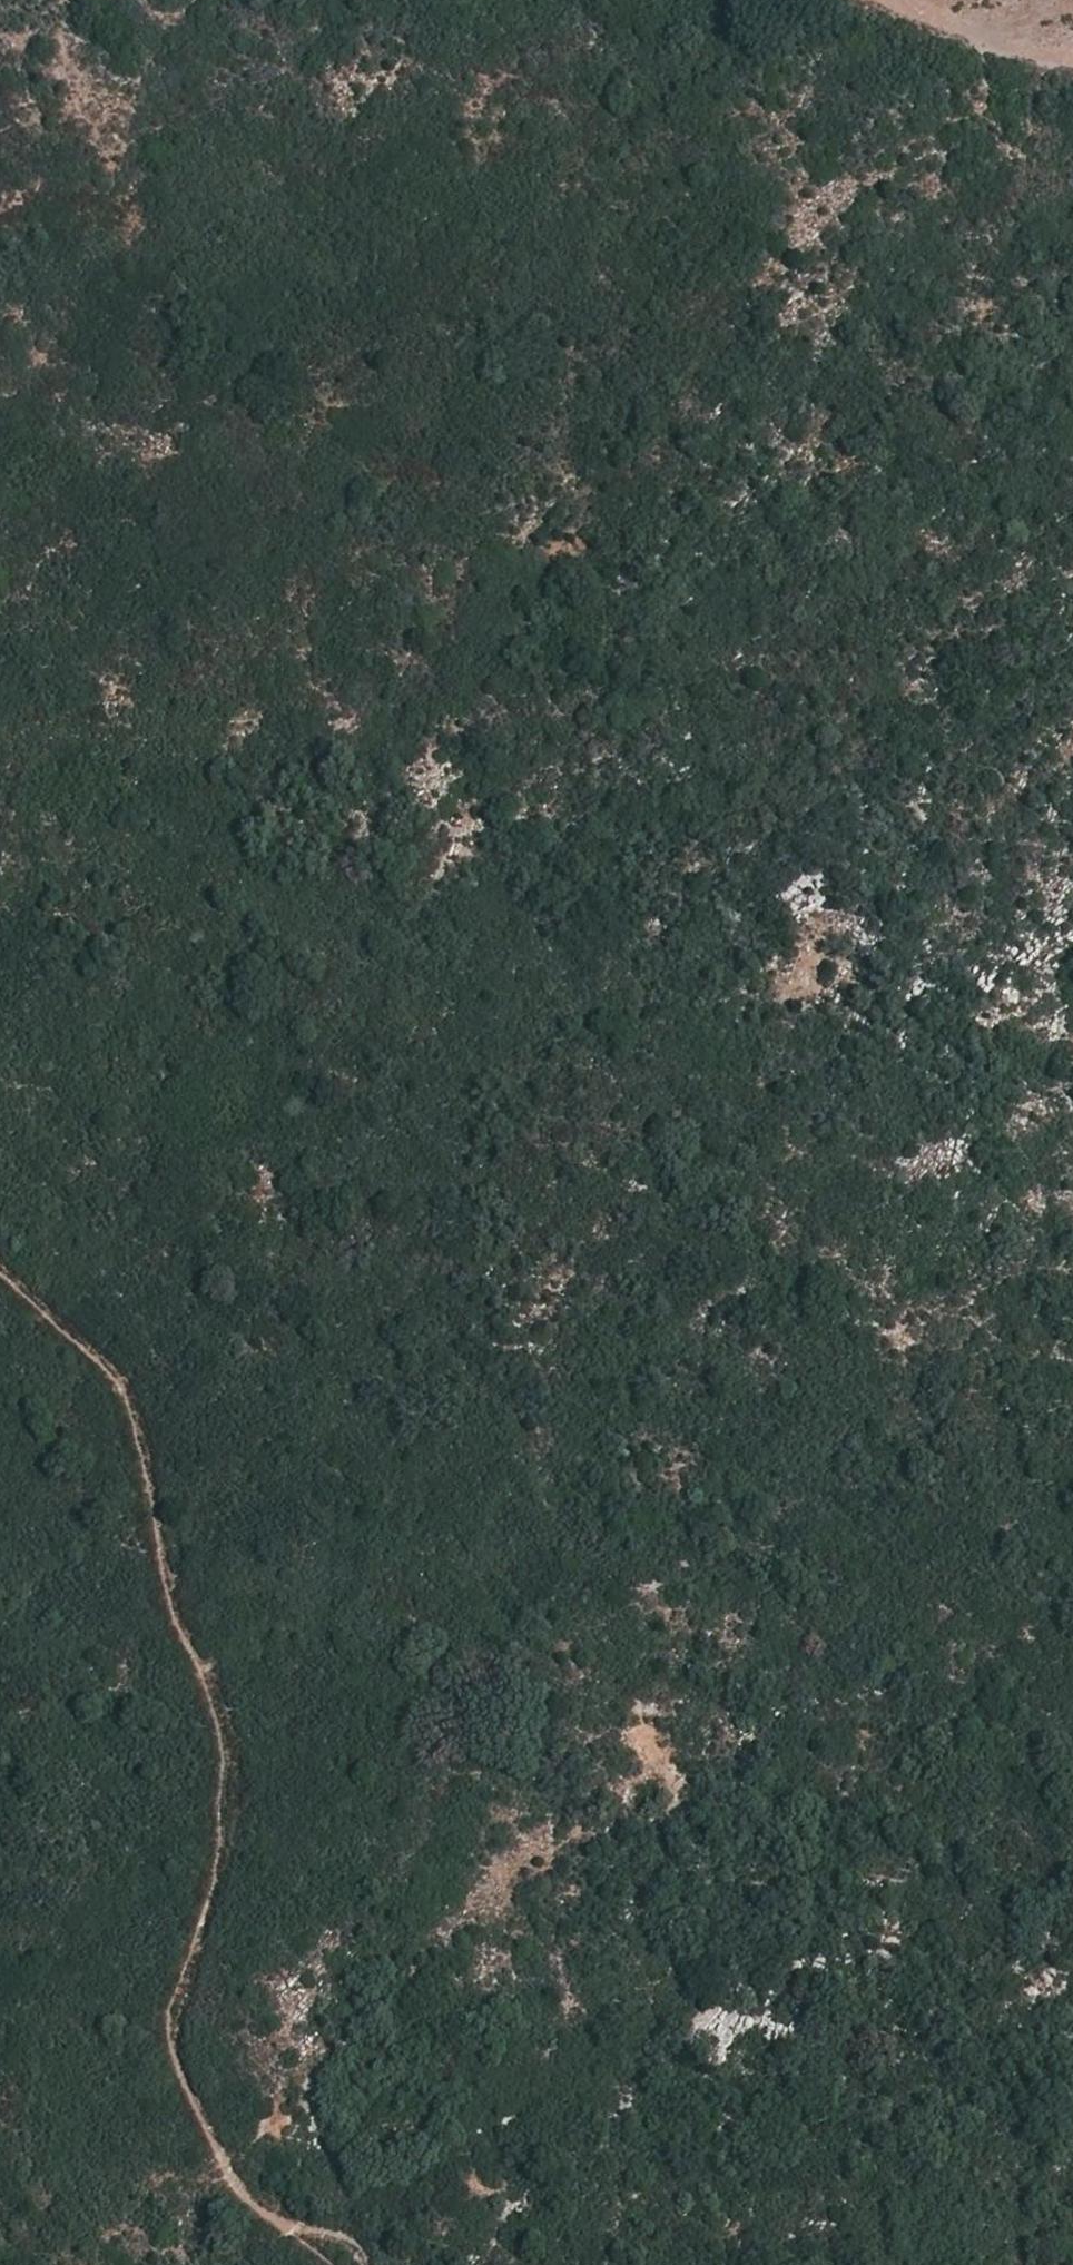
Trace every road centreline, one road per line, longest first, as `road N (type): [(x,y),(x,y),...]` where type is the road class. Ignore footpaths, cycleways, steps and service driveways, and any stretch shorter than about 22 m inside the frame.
road 1 (track): [(864,0),(957,40),(1072,67)]

